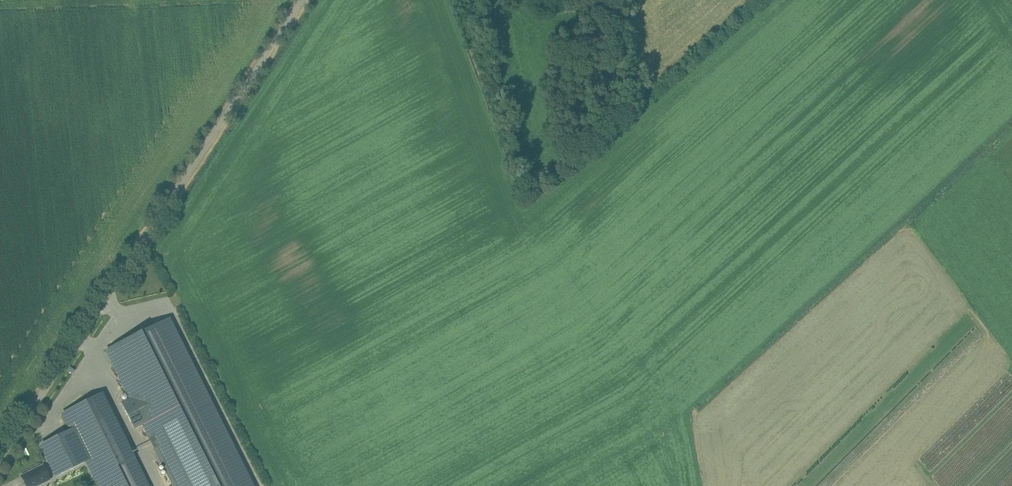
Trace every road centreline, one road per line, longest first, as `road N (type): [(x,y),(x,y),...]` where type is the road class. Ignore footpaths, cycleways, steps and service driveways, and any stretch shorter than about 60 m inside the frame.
road 1 (unclassified): [(0,467),(302,0)]

